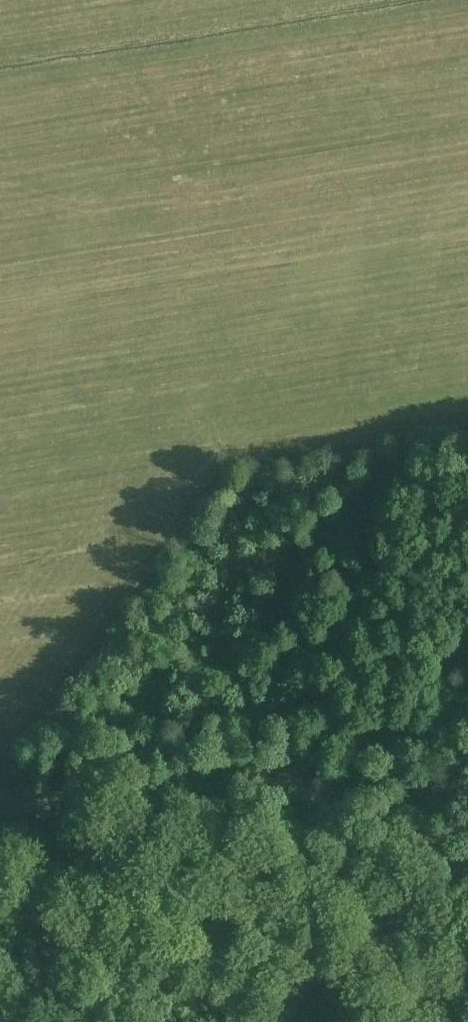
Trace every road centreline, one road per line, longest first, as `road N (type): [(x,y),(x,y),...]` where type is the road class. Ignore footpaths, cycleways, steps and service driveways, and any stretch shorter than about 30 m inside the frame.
road 1 (track): [(271,1021),(0,905)]

